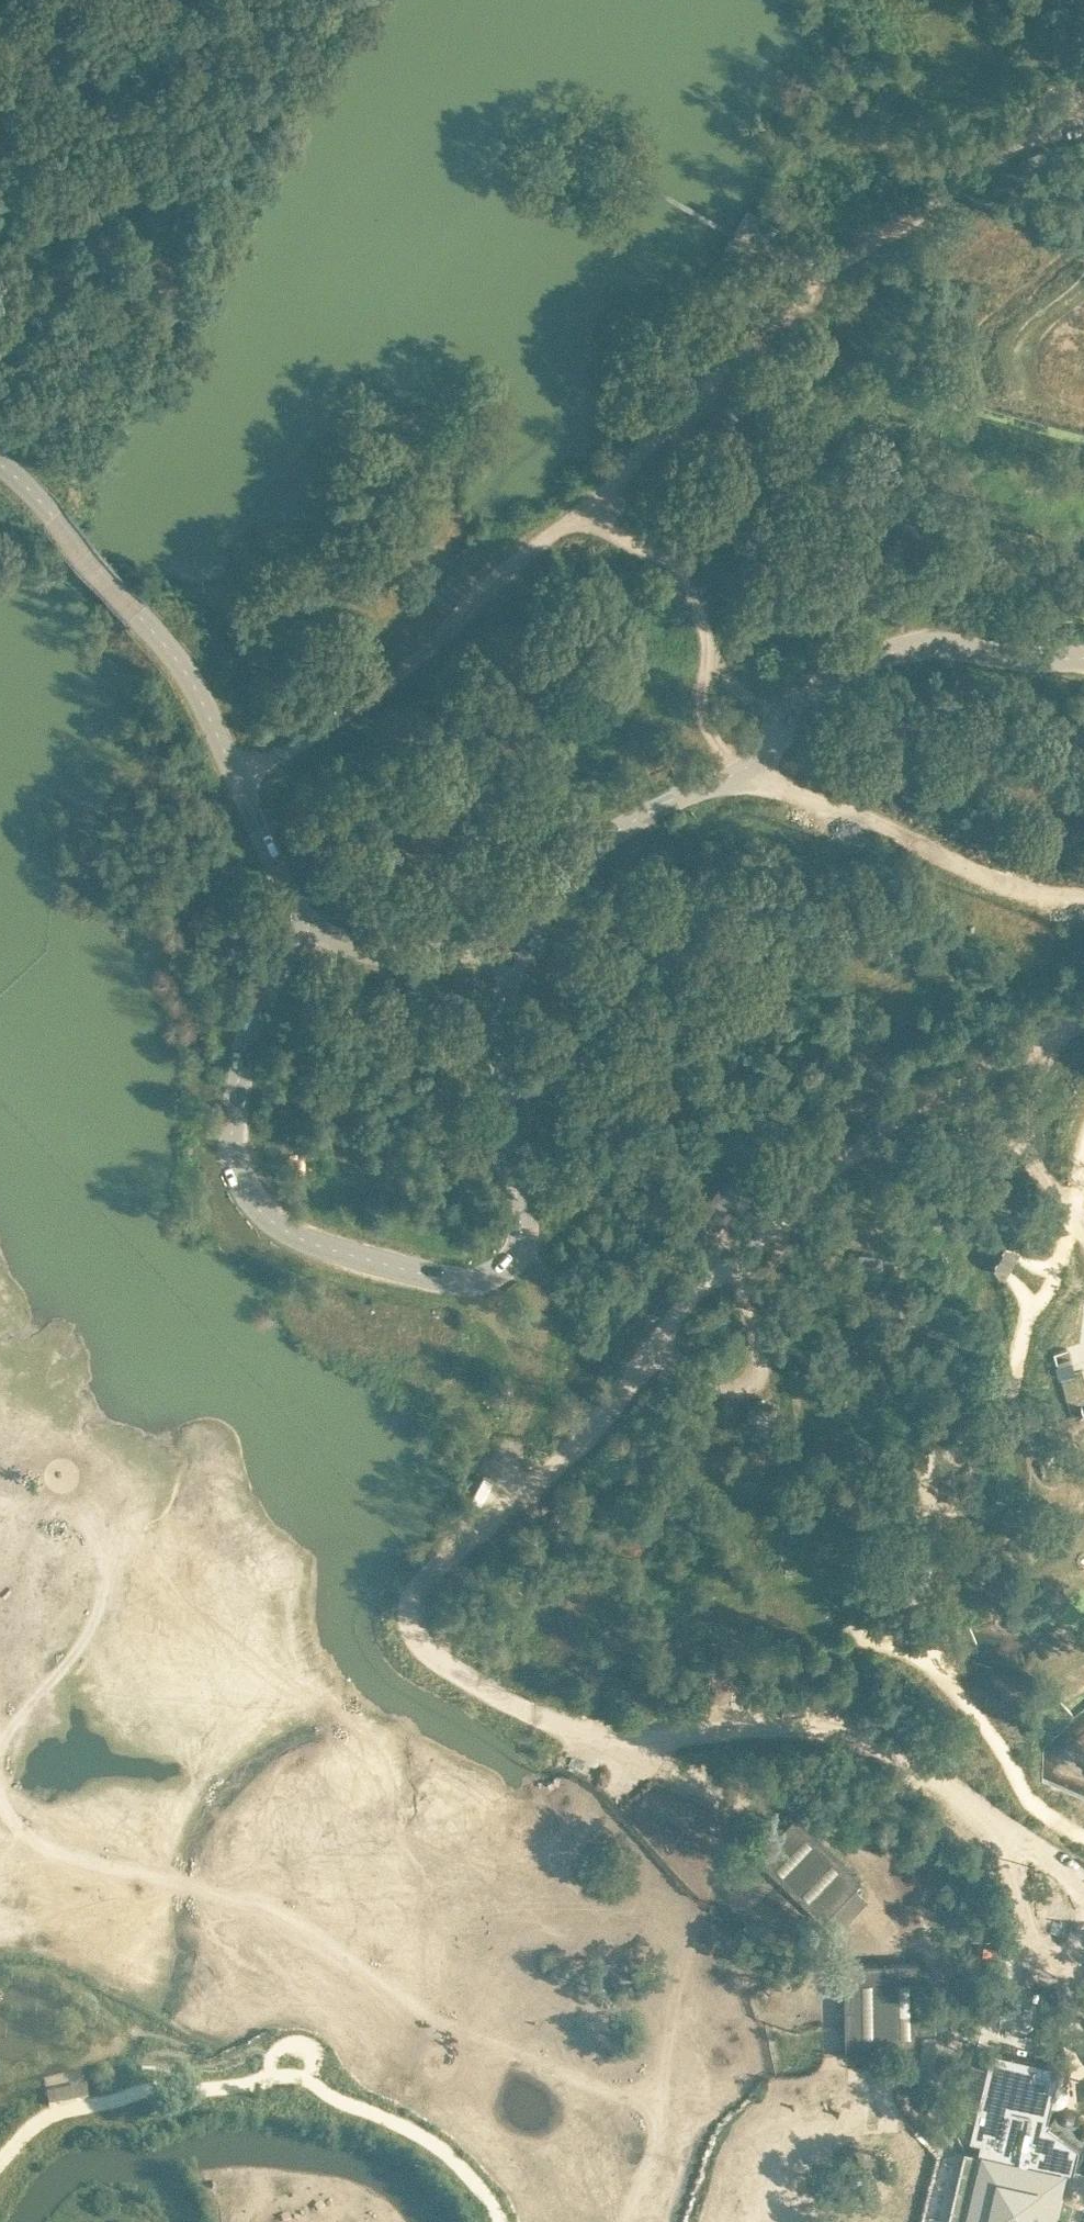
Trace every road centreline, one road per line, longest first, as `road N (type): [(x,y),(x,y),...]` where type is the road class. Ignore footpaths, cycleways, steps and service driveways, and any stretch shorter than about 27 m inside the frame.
road 1 (track): [(1083,1018),(902,1105),(706,1284),(600,1418),(538,1482),(474,1529),(417,1605),(434,1659),(567,1727),(625,1744),(756,1718),(854,1729),(932,1767),(970,1796)]
road 2 (track): [(237,778),(370,697),(589,507),(767,320),(878,230),(1083,113)]
road 3 (track): [(0,1800),(67,1846),(161,1880),(252,1900),(451,2029),(614,2094),(656,2101),(651,2146),(625,2221)]
road 4 (track): [(1083,900),(997,881),(738,771),(706,724),(707,633),(688,585),(676,568),(626,542),(589,507)]
road 5 (track): [(656,2101),(676,1981),(716,1854),(721,1792),(816,1814),(873,1867),(914,1932),(933,1942)]
road 6 (track): [(0,1499),(50,1508),(78,1526),(100,1567),(103,1604),(83,1647),(26,1715)]
road 7 (track): [(520,1244),(536,1265),(541,1294),(535,1354),(514,1437),(474,1529)]
road 8 (track): [(534,921),(454,954),(408,957),(349,947),(297,918)]
road 9 (track): [(734,1261),(759,1352),(751,1378),(715,1389),(638,1365)]
road 10 (track): [(1066,1026),(1032,1099),(1029,1151),(1048,1187),(1083,1224)]
road 11 (track): [(867,239),(827,212),(804,212),(790,222),(780,256),(798,295)]

